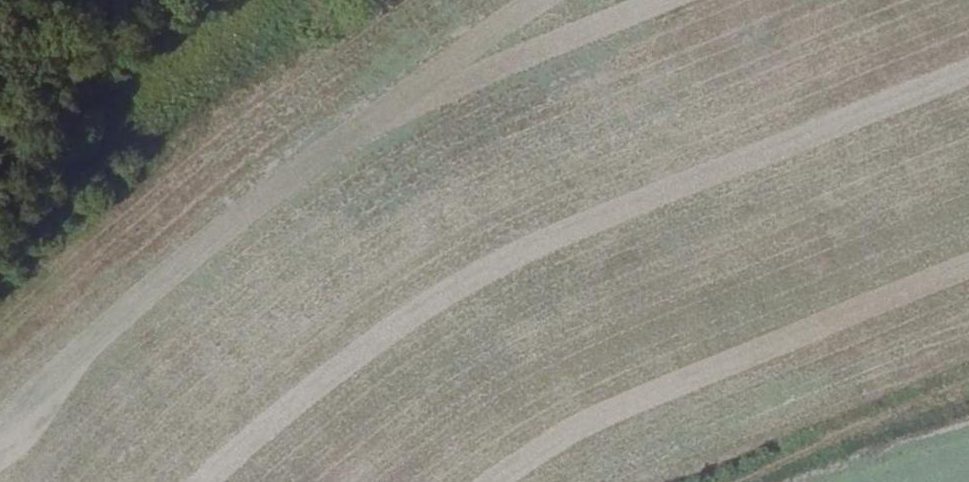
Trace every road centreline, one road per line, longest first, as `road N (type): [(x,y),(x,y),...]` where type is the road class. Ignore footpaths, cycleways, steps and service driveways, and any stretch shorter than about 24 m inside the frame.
road 1 (track): [(968,387),(754,481)]

